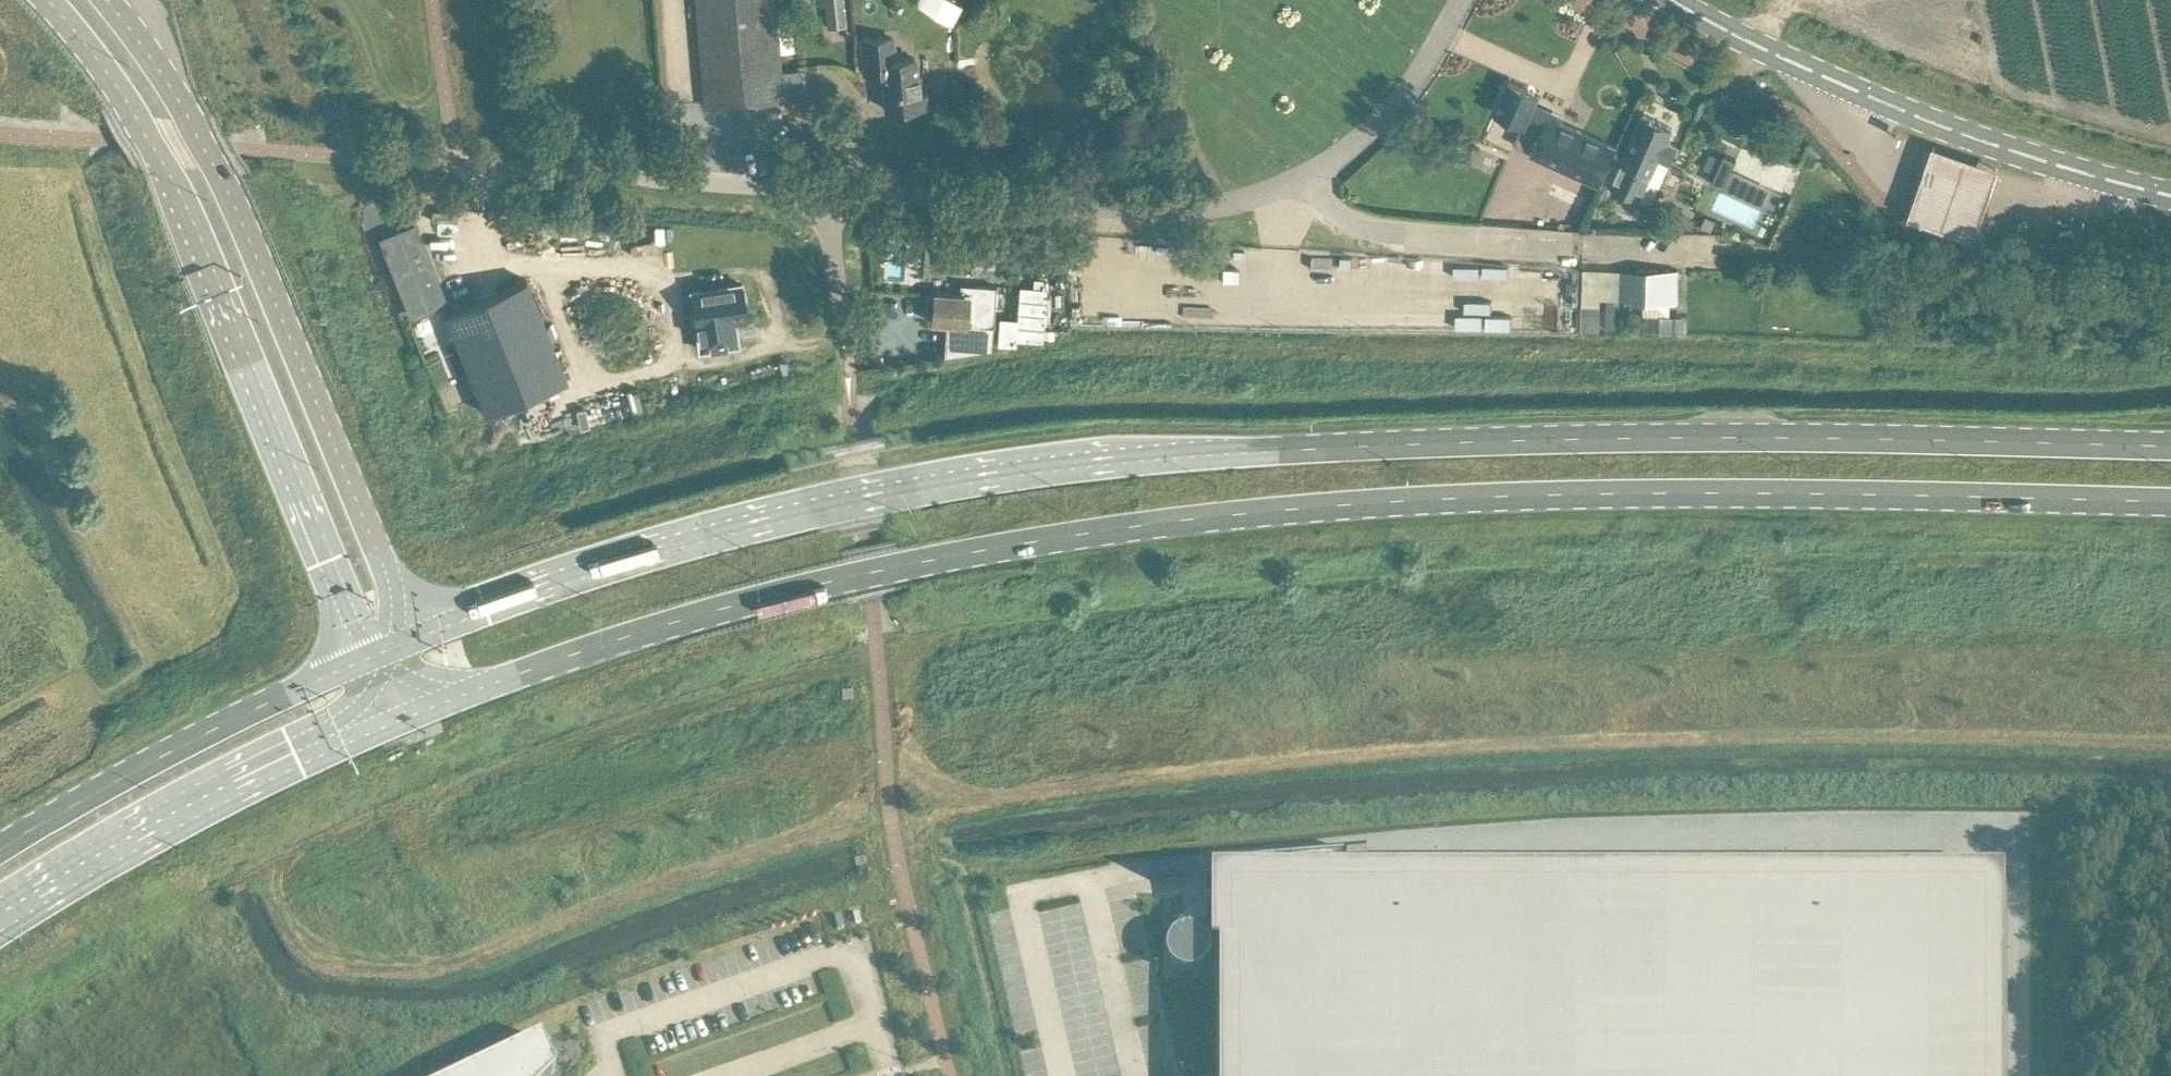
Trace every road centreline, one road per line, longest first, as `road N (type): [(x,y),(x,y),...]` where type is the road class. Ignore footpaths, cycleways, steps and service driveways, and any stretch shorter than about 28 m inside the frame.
road 1 (primary): [(2170,445),(1647,437),(1127,463),(946,487),(708,537),(410,638)]
road 2 (primary): [(418,709),(786,594),(1165,528),(1486,503),(2170,507)]
road 3 (primary): [(58,0),(149,135),(366,655)]
road 4 (primary): [(410,638),(250,241),(182,100),(108,0)]
road 5 (tertiary): [(2170,200),(1983,142),(1844,87),(1682,0)]
road 6 (primary): [(0,936),(266,777),(418,709)]
road 7 (unclassified): [(1306,174),(1193,210),(837,196)]
road 8 (primary): [(366,655),(63,812),(0,854)]
road 9 (unclassified): [(1578,245),(1380,235),(1347,222),(1306,174)]
road 10 (unclassified): [(1306,174),(1335,160),(1390,109),(1460,0)]
road 11 (unclassified): [(837,196),(638,178)]
road 12 (unclassified): [(846,361),(837,196)]

